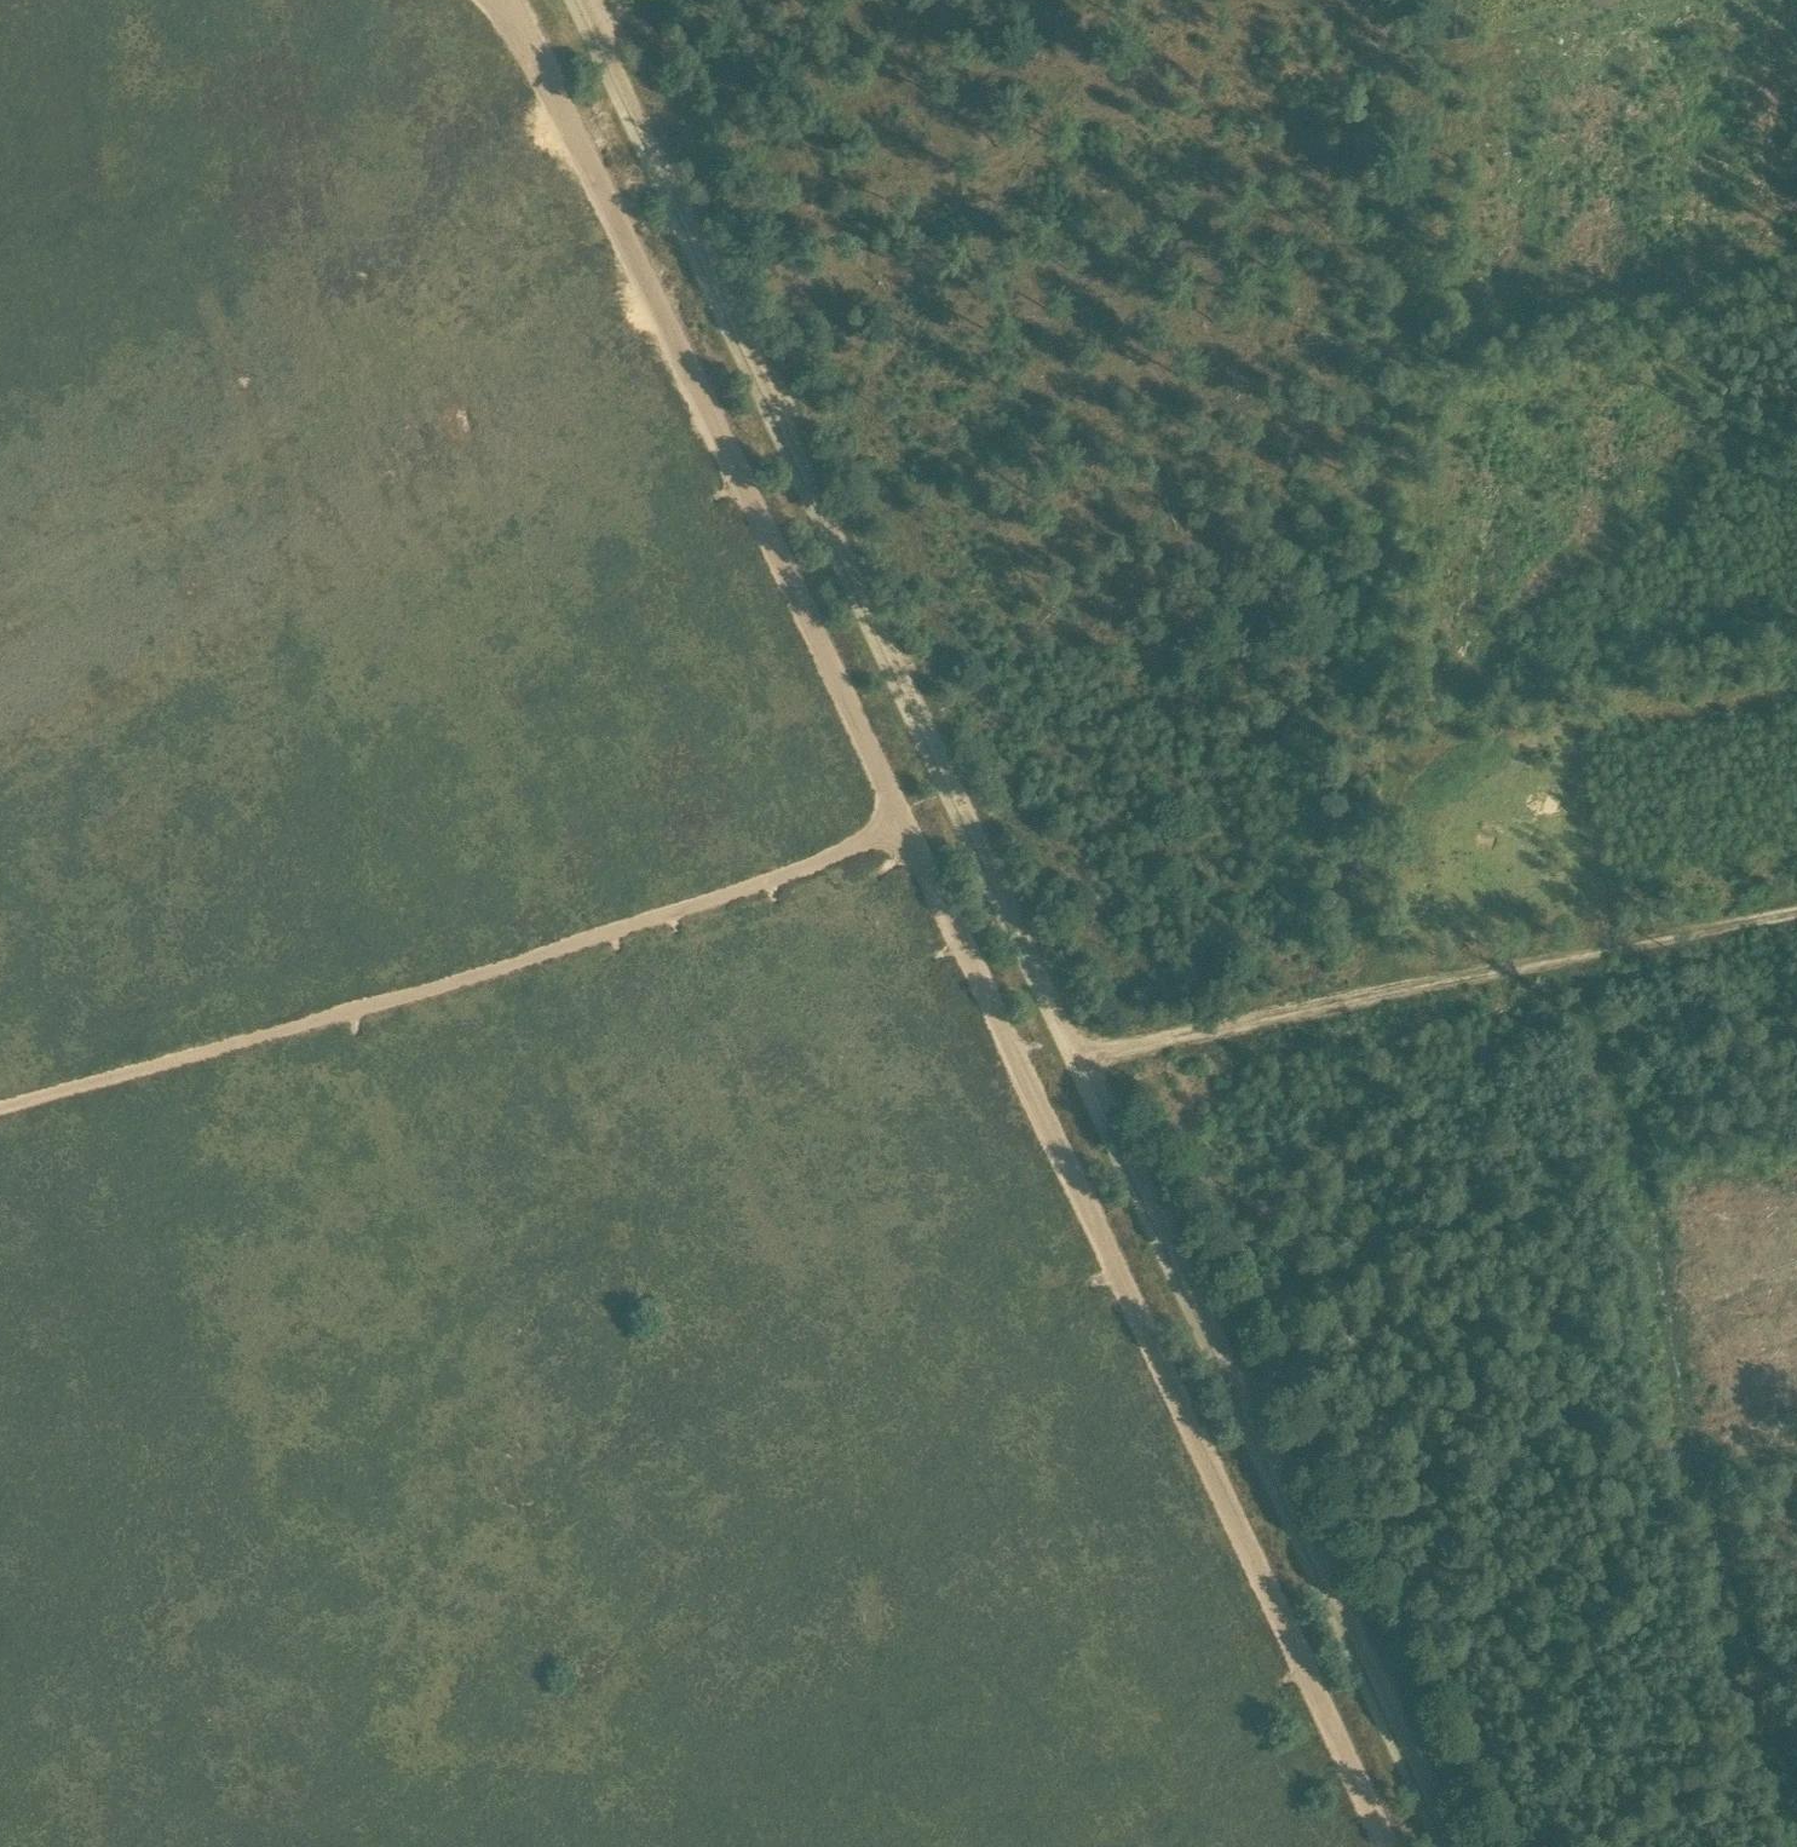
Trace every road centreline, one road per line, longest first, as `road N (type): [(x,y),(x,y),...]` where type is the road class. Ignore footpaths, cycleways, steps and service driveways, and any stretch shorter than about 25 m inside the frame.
road 1 (track): [(1384,1846),(902,822),(500,0)]
road 2 (track): [(1083,1060),(606,43)]
road 3 (track): [(0,1110),(592,942),(766,886),(902,822),(950,809)]
road 4 (track): [(1457,1846),(1083,1060)]
road 5 (track): [(1796,893),(1519,950)]

